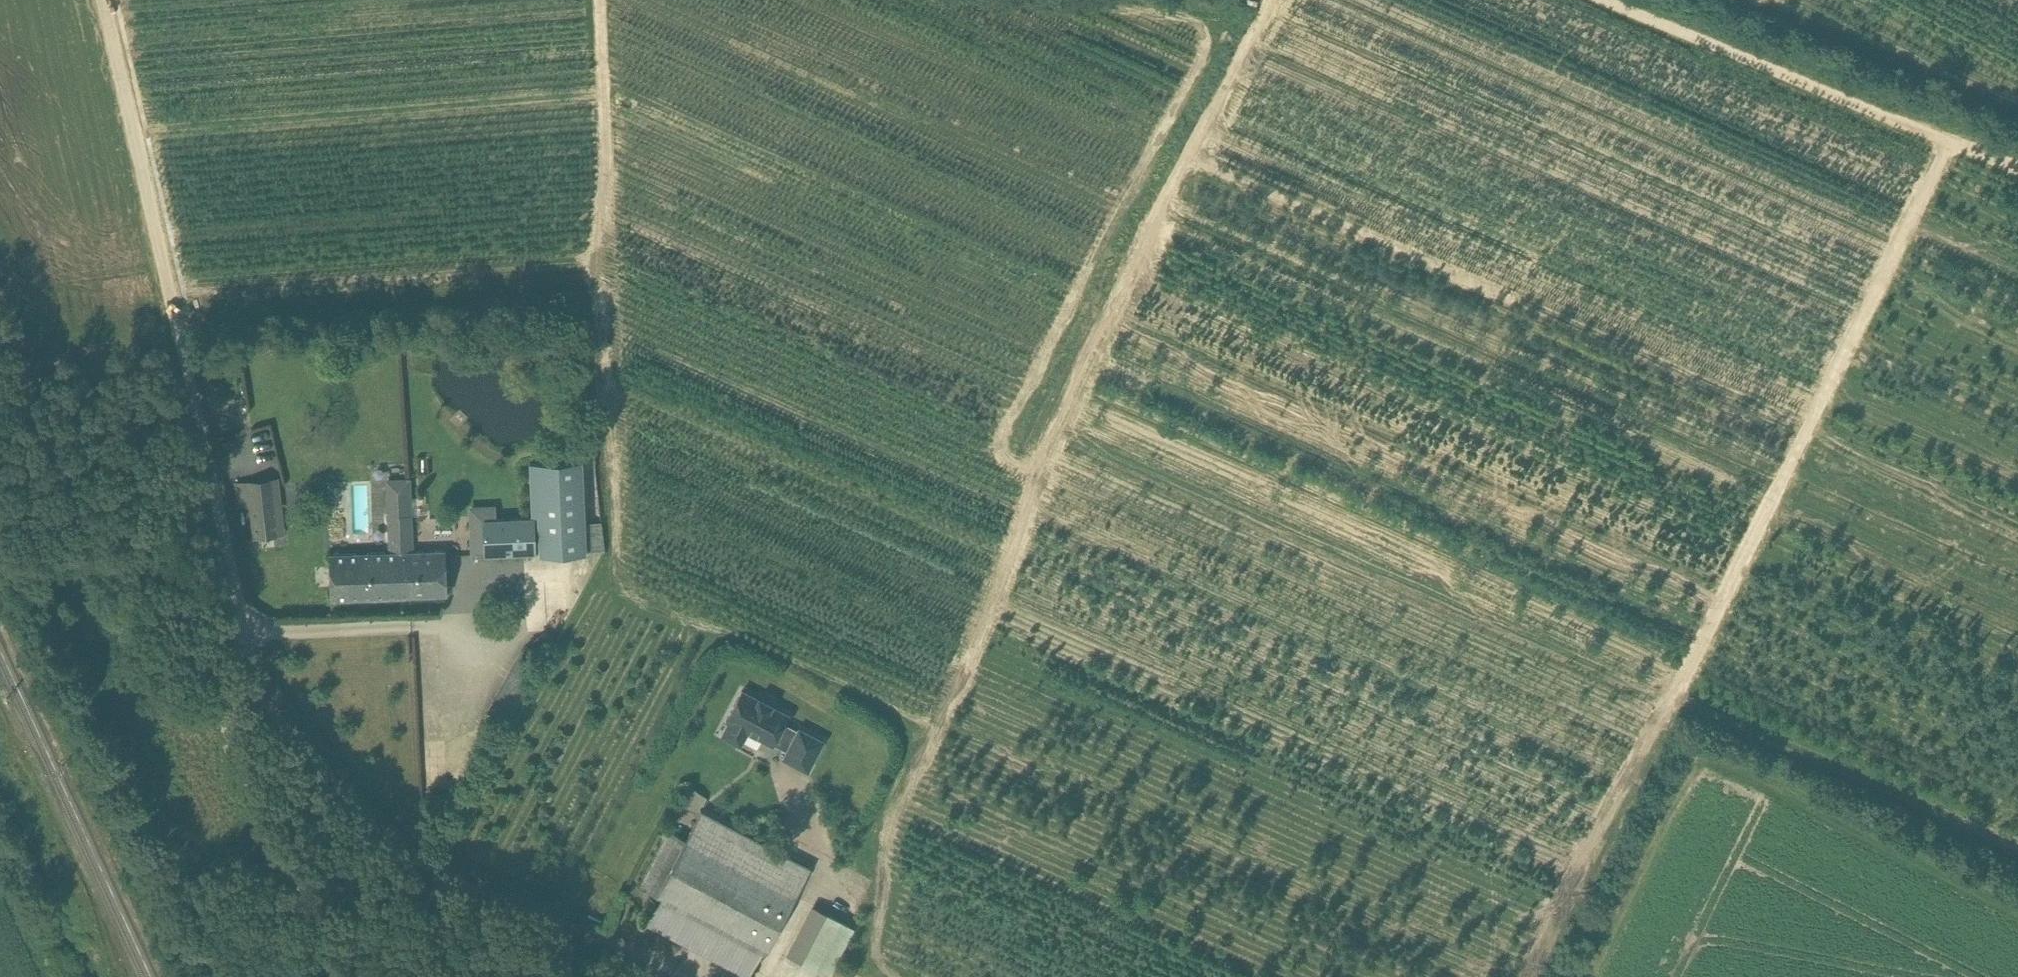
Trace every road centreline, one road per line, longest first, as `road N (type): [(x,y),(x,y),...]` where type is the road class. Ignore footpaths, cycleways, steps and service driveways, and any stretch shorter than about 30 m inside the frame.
road 1 (unclassified): [(244,657),(102,0)]
road 2 (track): [(334,976),(230,748),(244,657)]

